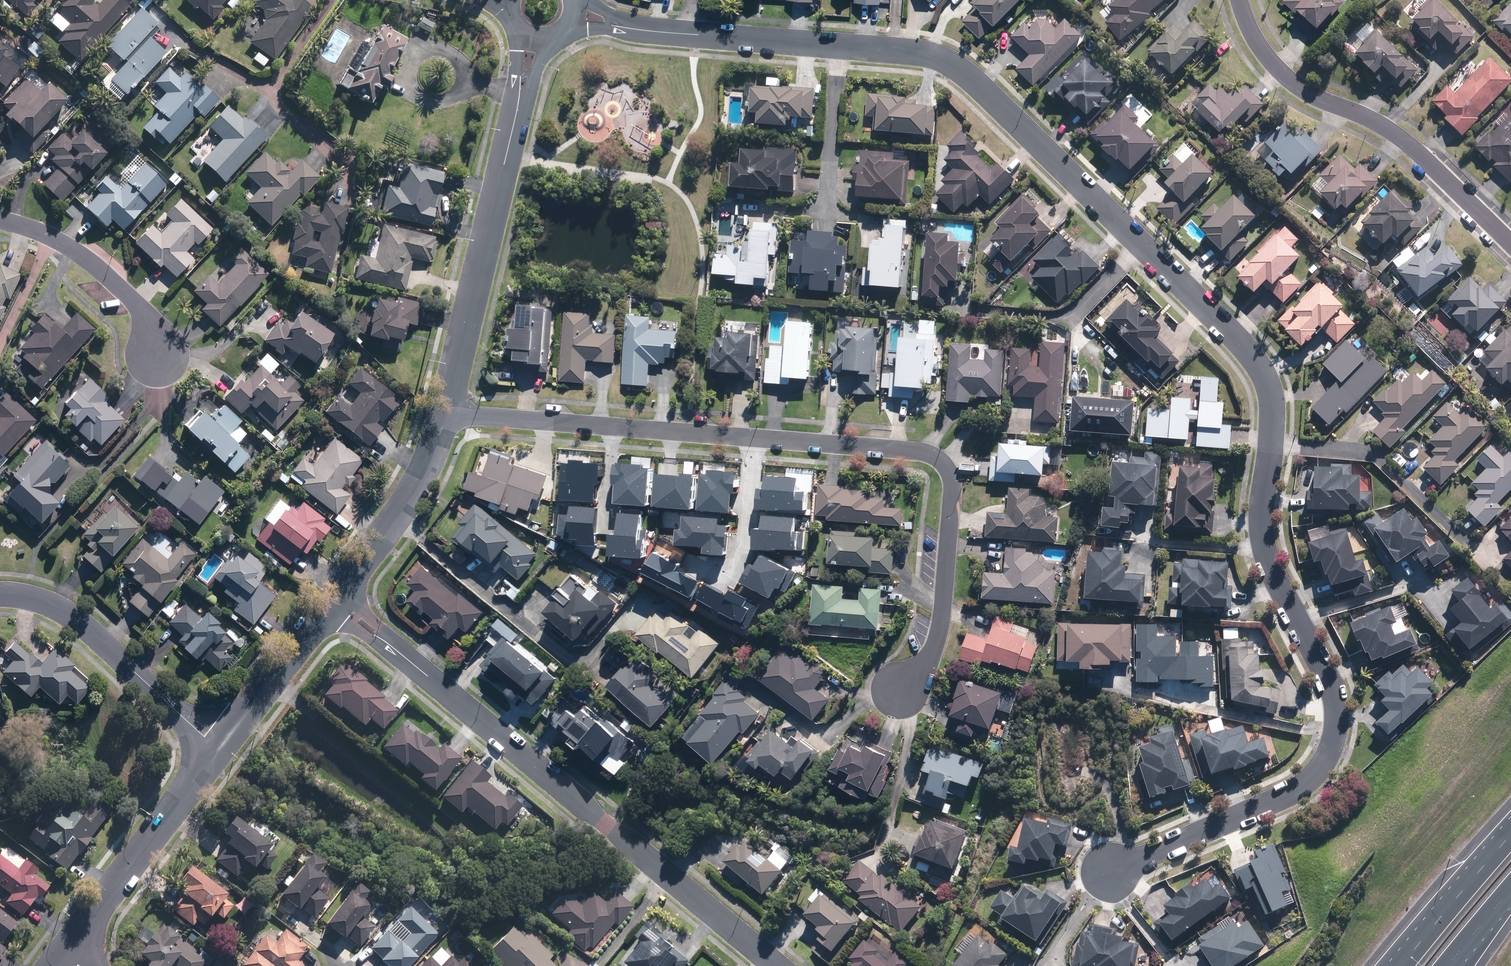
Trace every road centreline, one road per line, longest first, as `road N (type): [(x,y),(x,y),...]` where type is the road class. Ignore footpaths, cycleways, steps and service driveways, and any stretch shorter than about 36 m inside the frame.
road 1 (residential): [(1106,873),(1292,793),(1322,771),(1336,742),(1329,675),(1275,576),(1264,540),(1274,412),(1262,374),(953,61),(575,14)]
road 2 (residential): [(902,687),(933,631),(951,486),(938,455),(446,412)]
road 3 (residential): [(782,965),(335,598)]
road 4 (residential): [(446,412),(534,41)]
road 5 (residential): [(1240,0),(1263,51),(1294,87),(1404,140),(1510,241)]
road 6 (residential): [(217,749),(82,623),(53,606),(0,594)]
road 7 (residential): [(64,956),(217,749)]
road 8 (residential): [(159,359),(146,316),(93,264),(60,241),(0,221)]
road 9 (residential): [(335,598),(401,511),(446,412)]
road 10 (residential): [(217,749),(335,598)]
road 11 (motorway): [(1398,965),(1510,833)]

